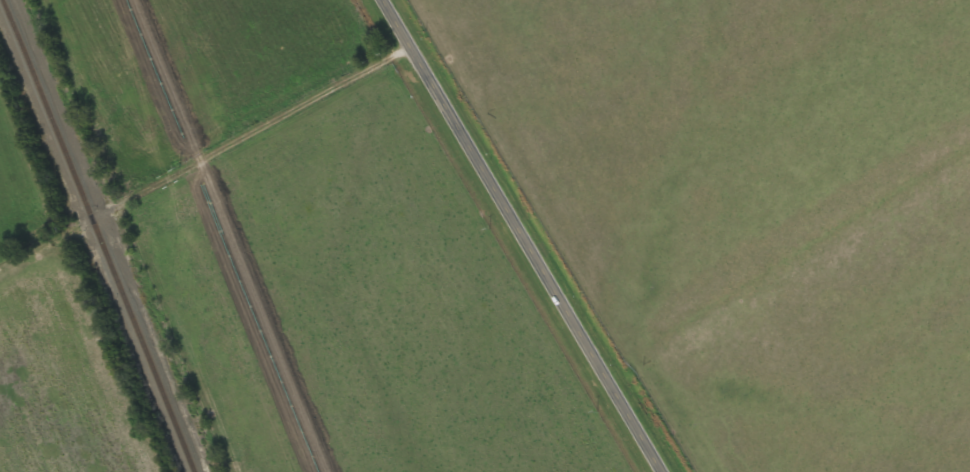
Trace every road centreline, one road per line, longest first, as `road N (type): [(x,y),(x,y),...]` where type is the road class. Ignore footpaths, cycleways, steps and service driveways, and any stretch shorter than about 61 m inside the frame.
road 1 (tertiary): [(660,471),(377,0)]
road 2 (residential): [(91,220),(406,49)]

